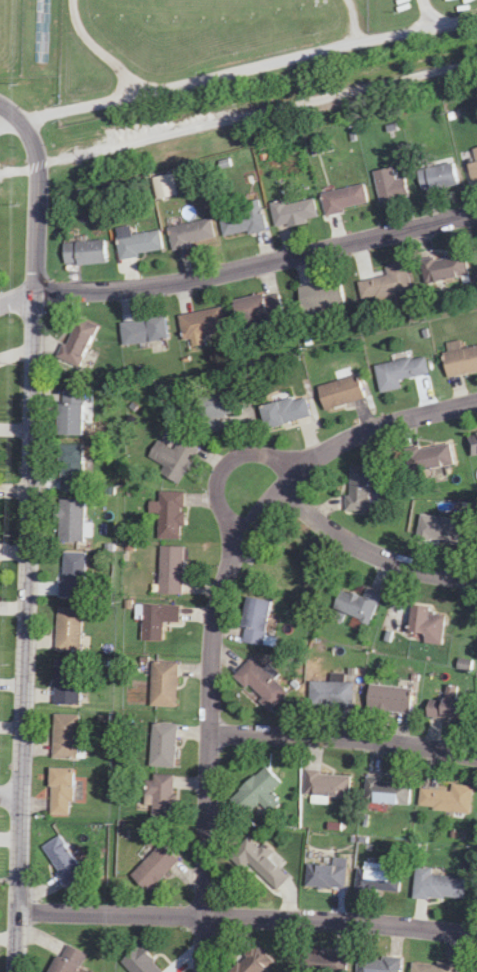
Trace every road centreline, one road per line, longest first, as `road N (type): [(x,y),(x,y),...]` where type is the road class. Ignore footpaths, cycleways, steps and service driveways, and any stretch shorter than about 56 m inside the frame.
road 1 (tertiary): [(13,971),(32,163),(15,124),(0,112)]
road 2 (residential): [(476,402),(407,418),(318,456),(258,510),(236,543),(211,643),(200,971)]
road 3 (residential): [(0,128),(476,14)]
road 4 (residential): [(0,308),(77,291),(183,282),(476,211)]
road 5 (residential): [(476,940),(255,920),(14,912)]
road 6 (residential): [(476,759),(346,740),(208,736)]
road 7 (residential): [(476,578),(363,552),(282,487)]
road 8 (residential): [(300,471),(258,454),(225,467),(216,497),(240,537)]

